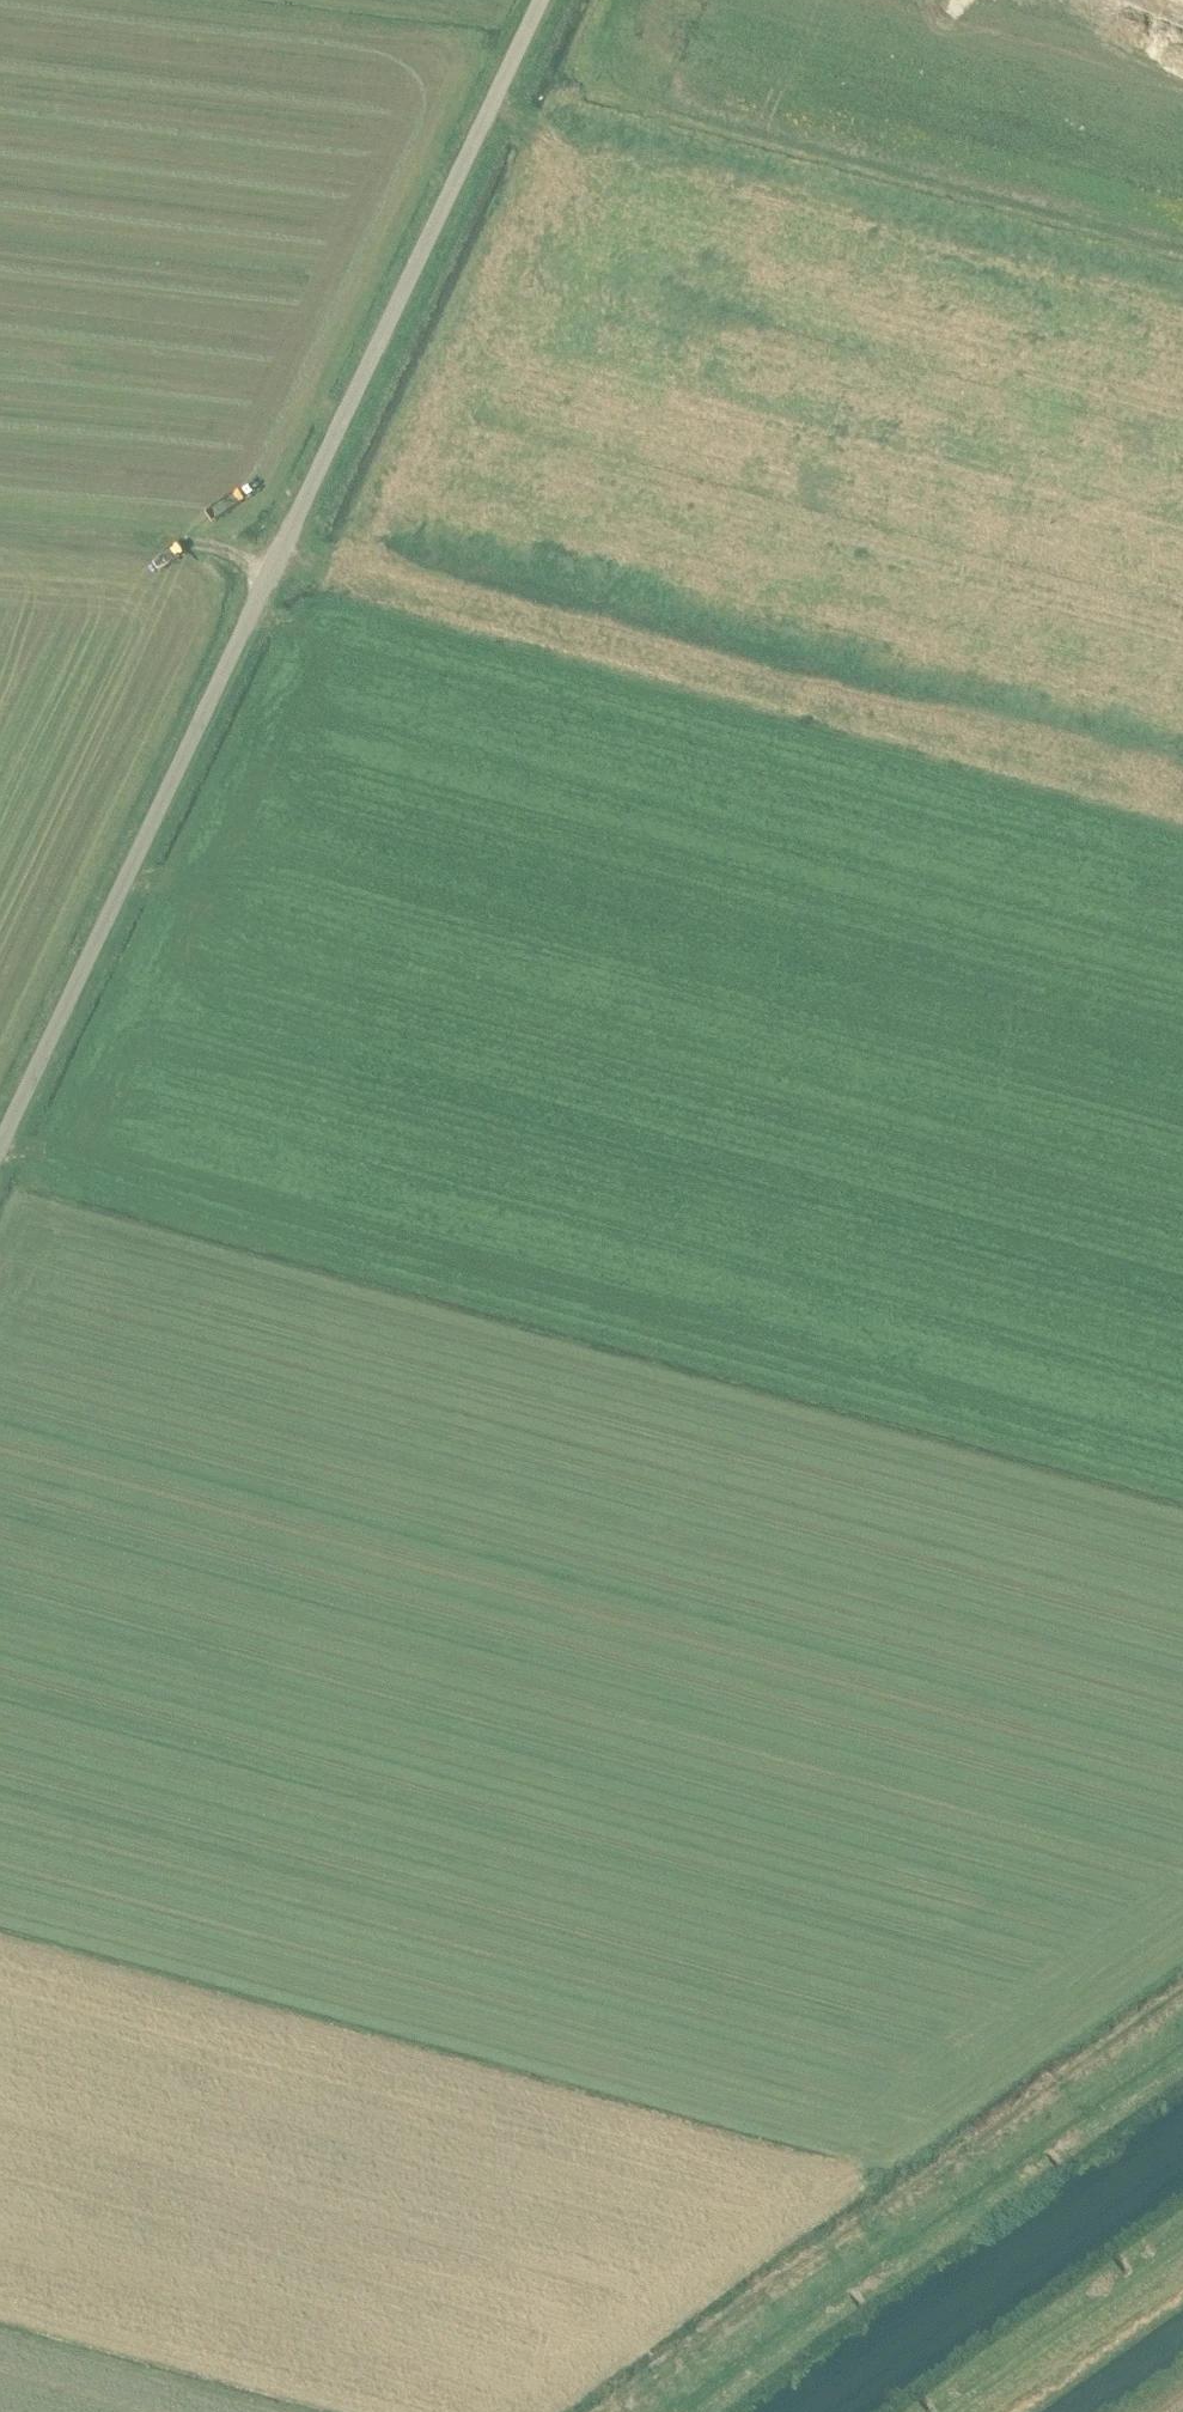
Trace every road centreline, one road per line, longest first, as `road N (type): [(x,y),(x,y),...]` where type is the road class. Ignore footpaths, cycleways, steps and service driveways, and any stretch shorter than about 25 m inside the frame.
road 1 (unclassified): [(0,1142),(541,0)]
road 2 (track): [(657,2411),(1182,2032)]
road 3 (track): [(0,527),(278,556)]
road 4 (track): [(975,2411),(1182,2264)]

